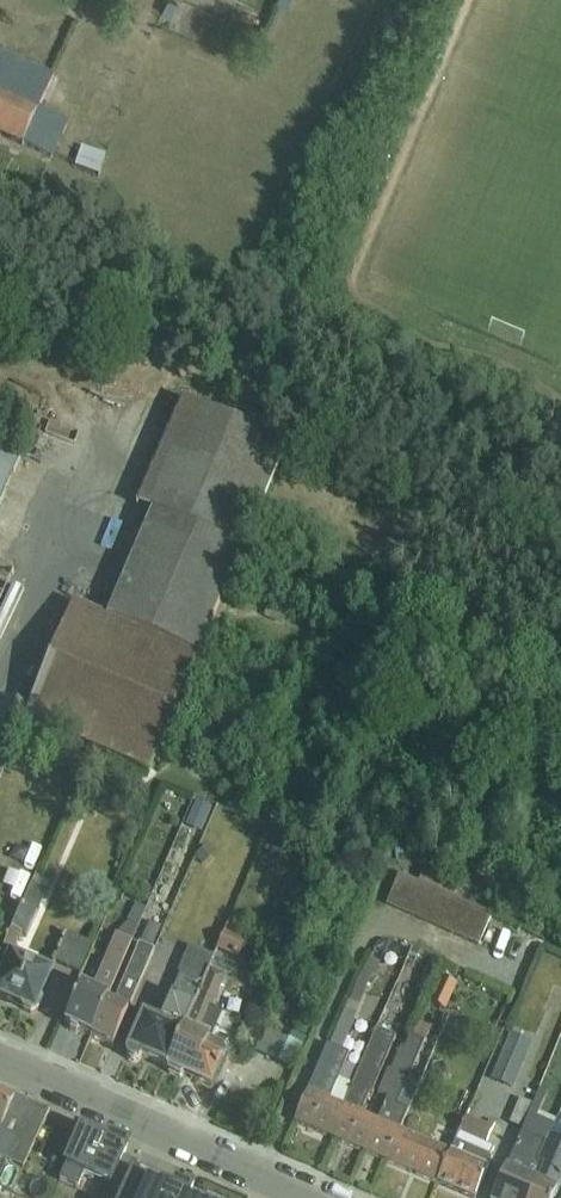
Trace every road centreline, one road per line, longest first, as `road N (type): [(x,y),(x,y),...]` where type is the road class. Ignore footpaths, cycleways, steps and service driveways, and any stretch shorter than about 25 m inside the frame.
road 1 (residential): [(316,1197),(0,1060)]

